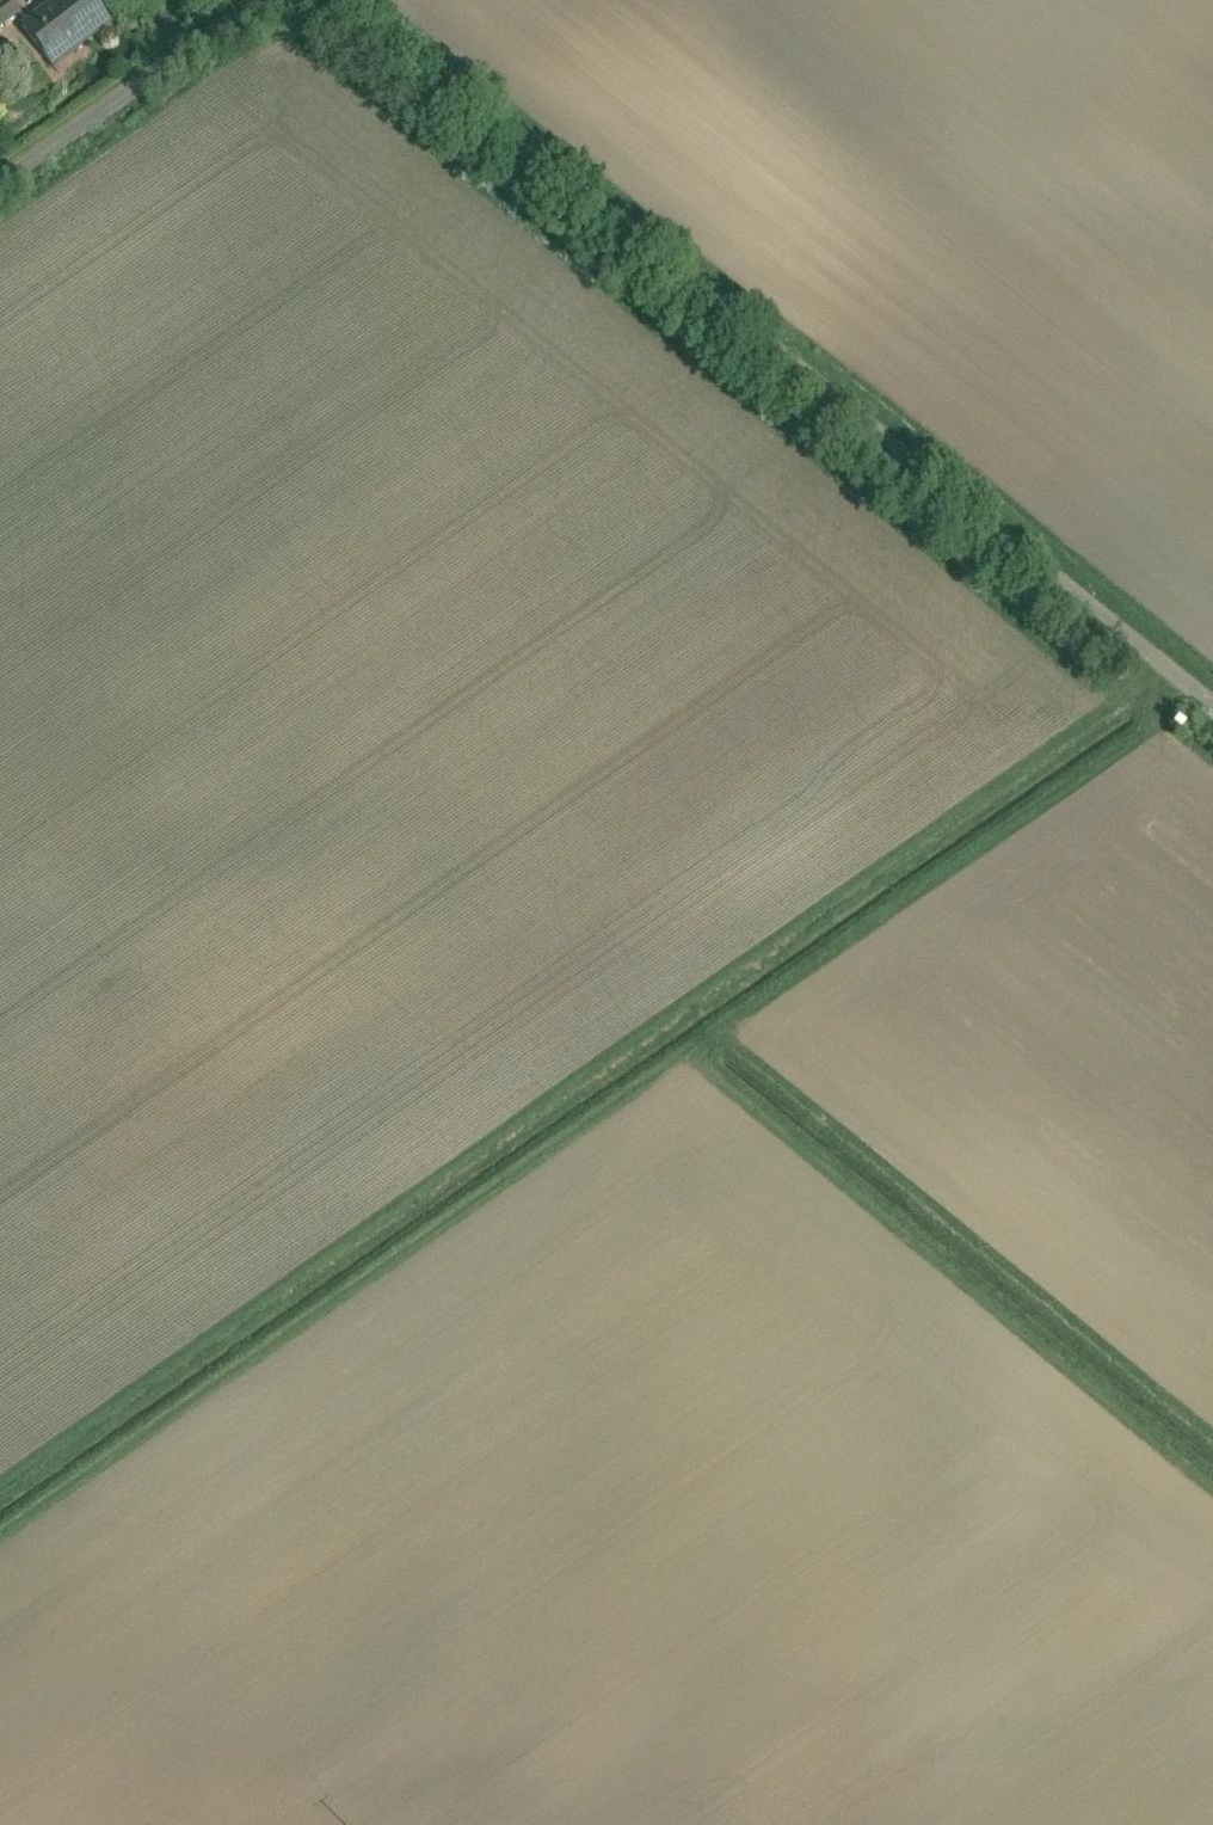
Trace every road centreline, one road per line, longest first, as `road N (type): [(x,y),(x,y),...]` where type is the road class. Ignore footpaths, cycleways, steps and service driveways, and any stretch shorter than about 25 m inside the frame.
road 1 (residential): [(1212,706),(351,0)]
road 2 (residential): [(257,0),(0,182)]

